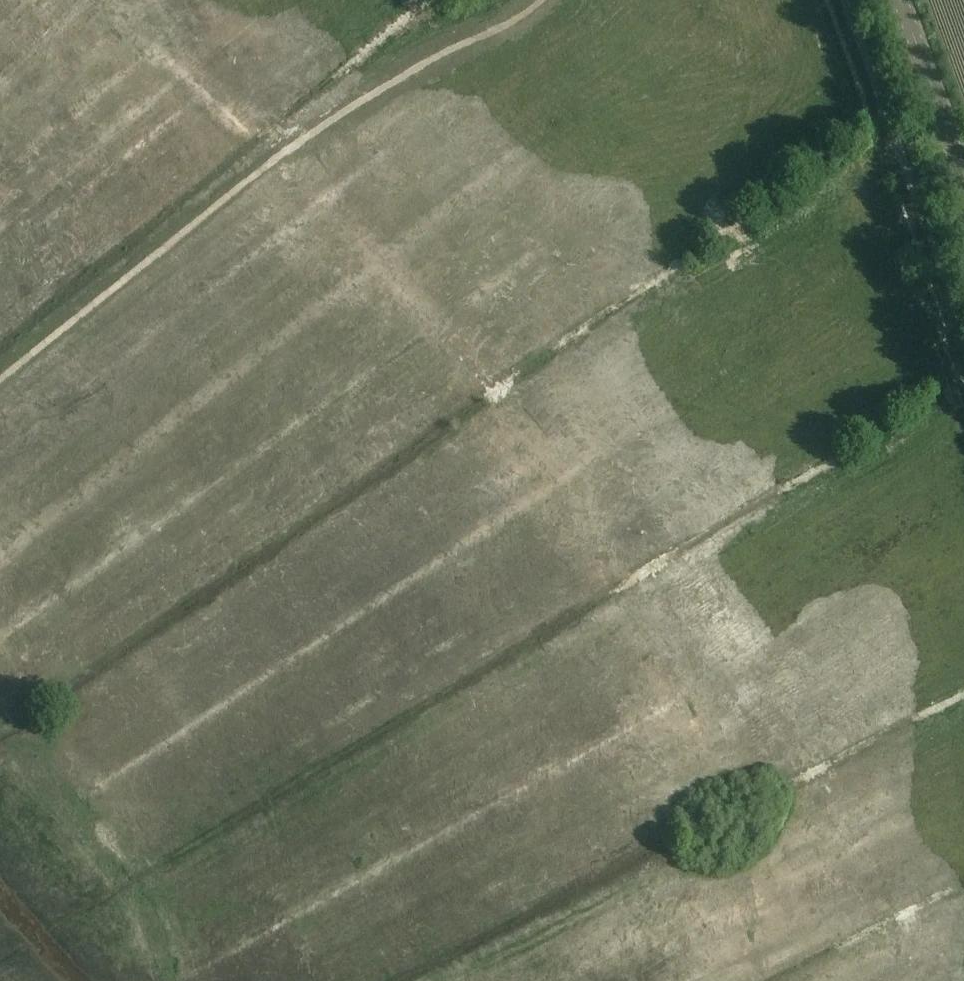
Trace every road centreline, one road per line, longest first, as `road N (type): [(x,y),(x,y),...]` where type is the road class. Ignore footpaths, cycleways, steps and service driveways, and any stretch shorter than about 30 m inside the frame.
road 1 (unknown): [(0,383),(288,152),(543,0)]
road 2 (tertiary): [(963,169),(902,0)]

